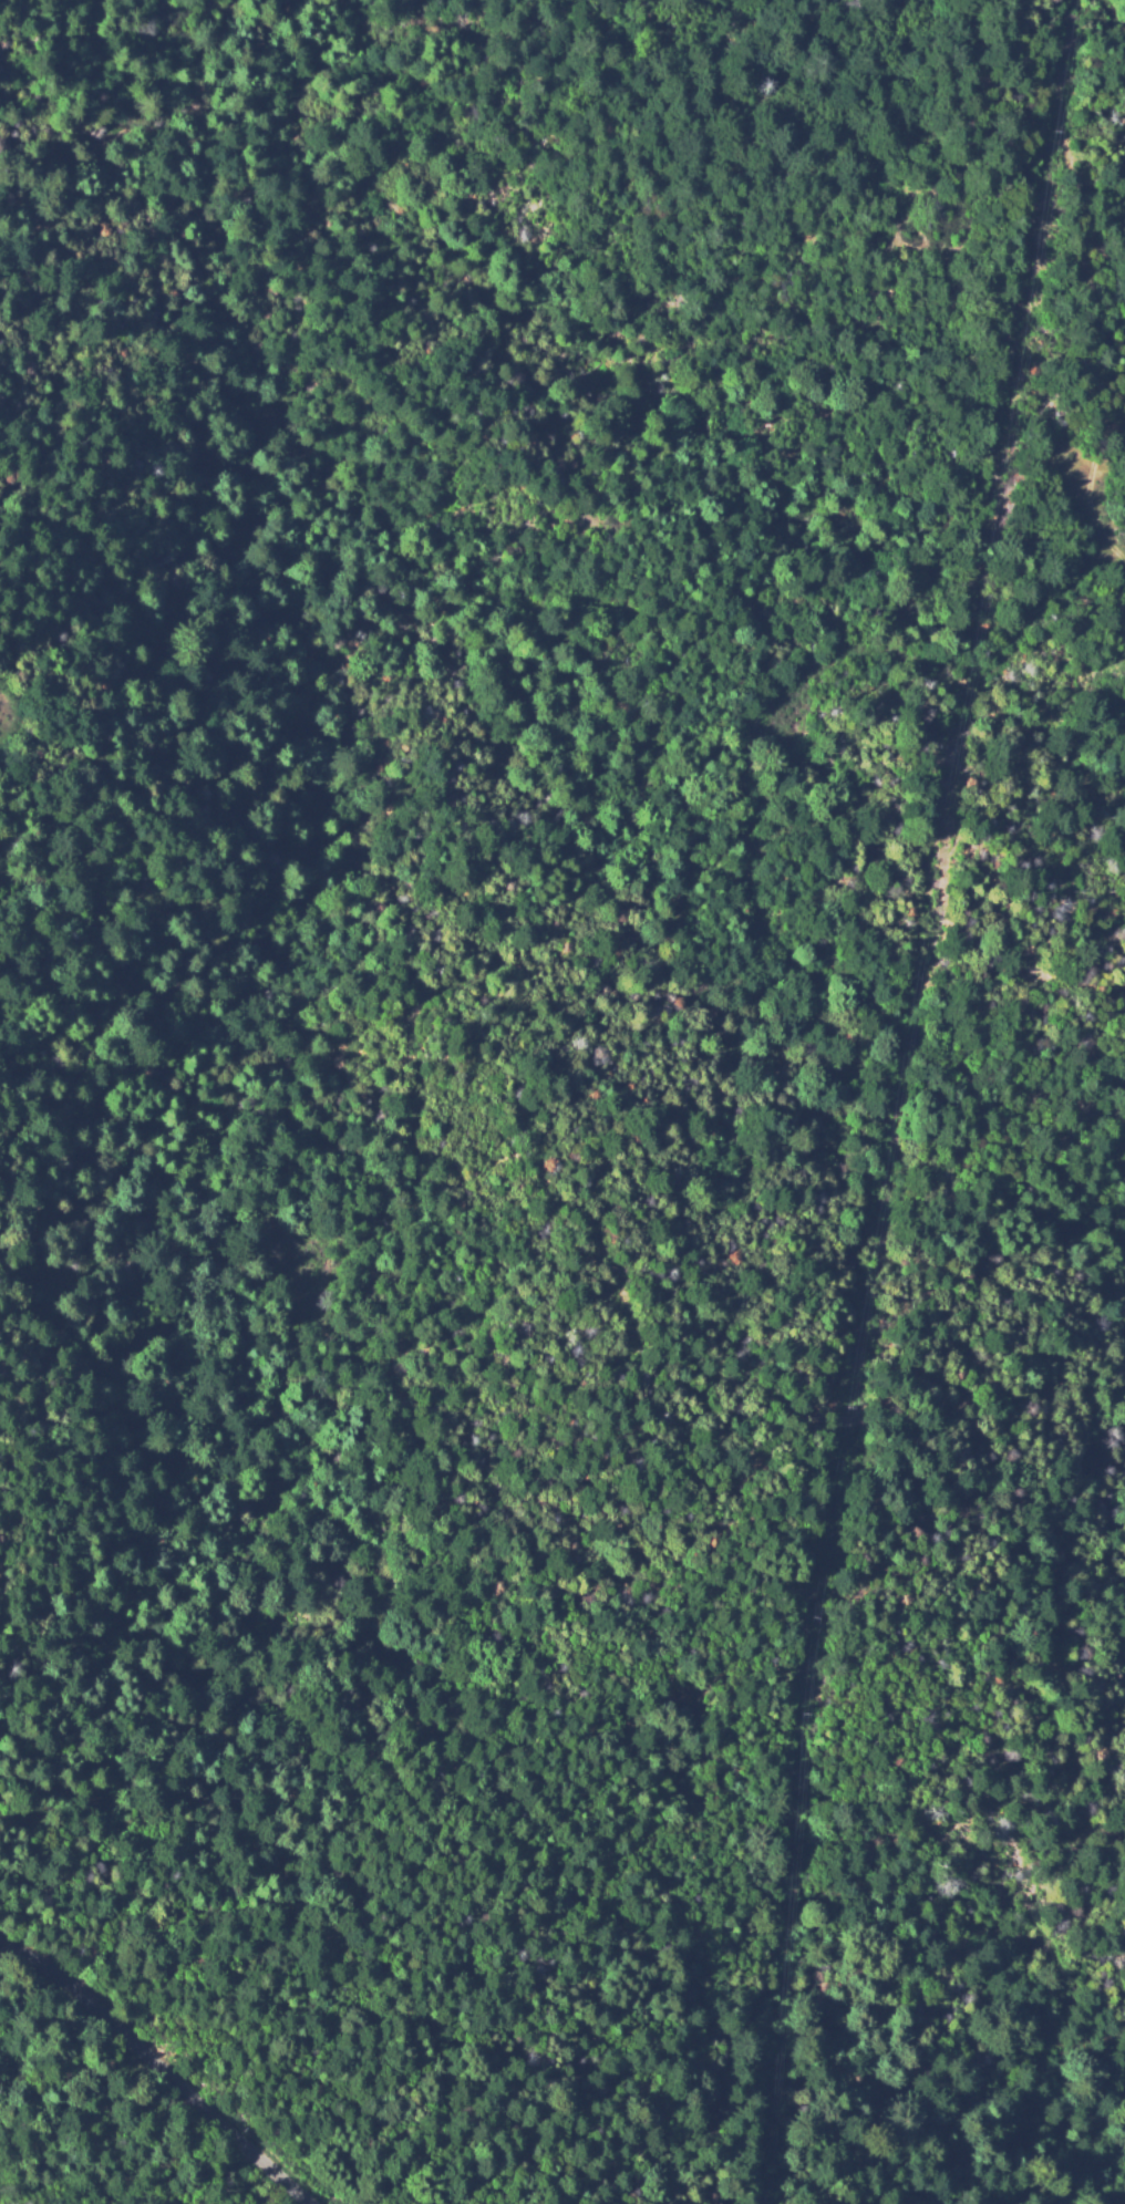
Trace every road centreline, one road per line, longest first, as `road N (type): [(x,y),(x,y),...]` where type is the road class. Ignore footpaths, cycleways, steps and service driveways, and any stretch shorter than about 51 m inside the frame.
road 1 (residential): [(321,2203),(28,1951),(0,1939)]
road 2 (track): [(915,2203),(921,2092),(1018,2062),(1042,2038),(1124,2054)]

